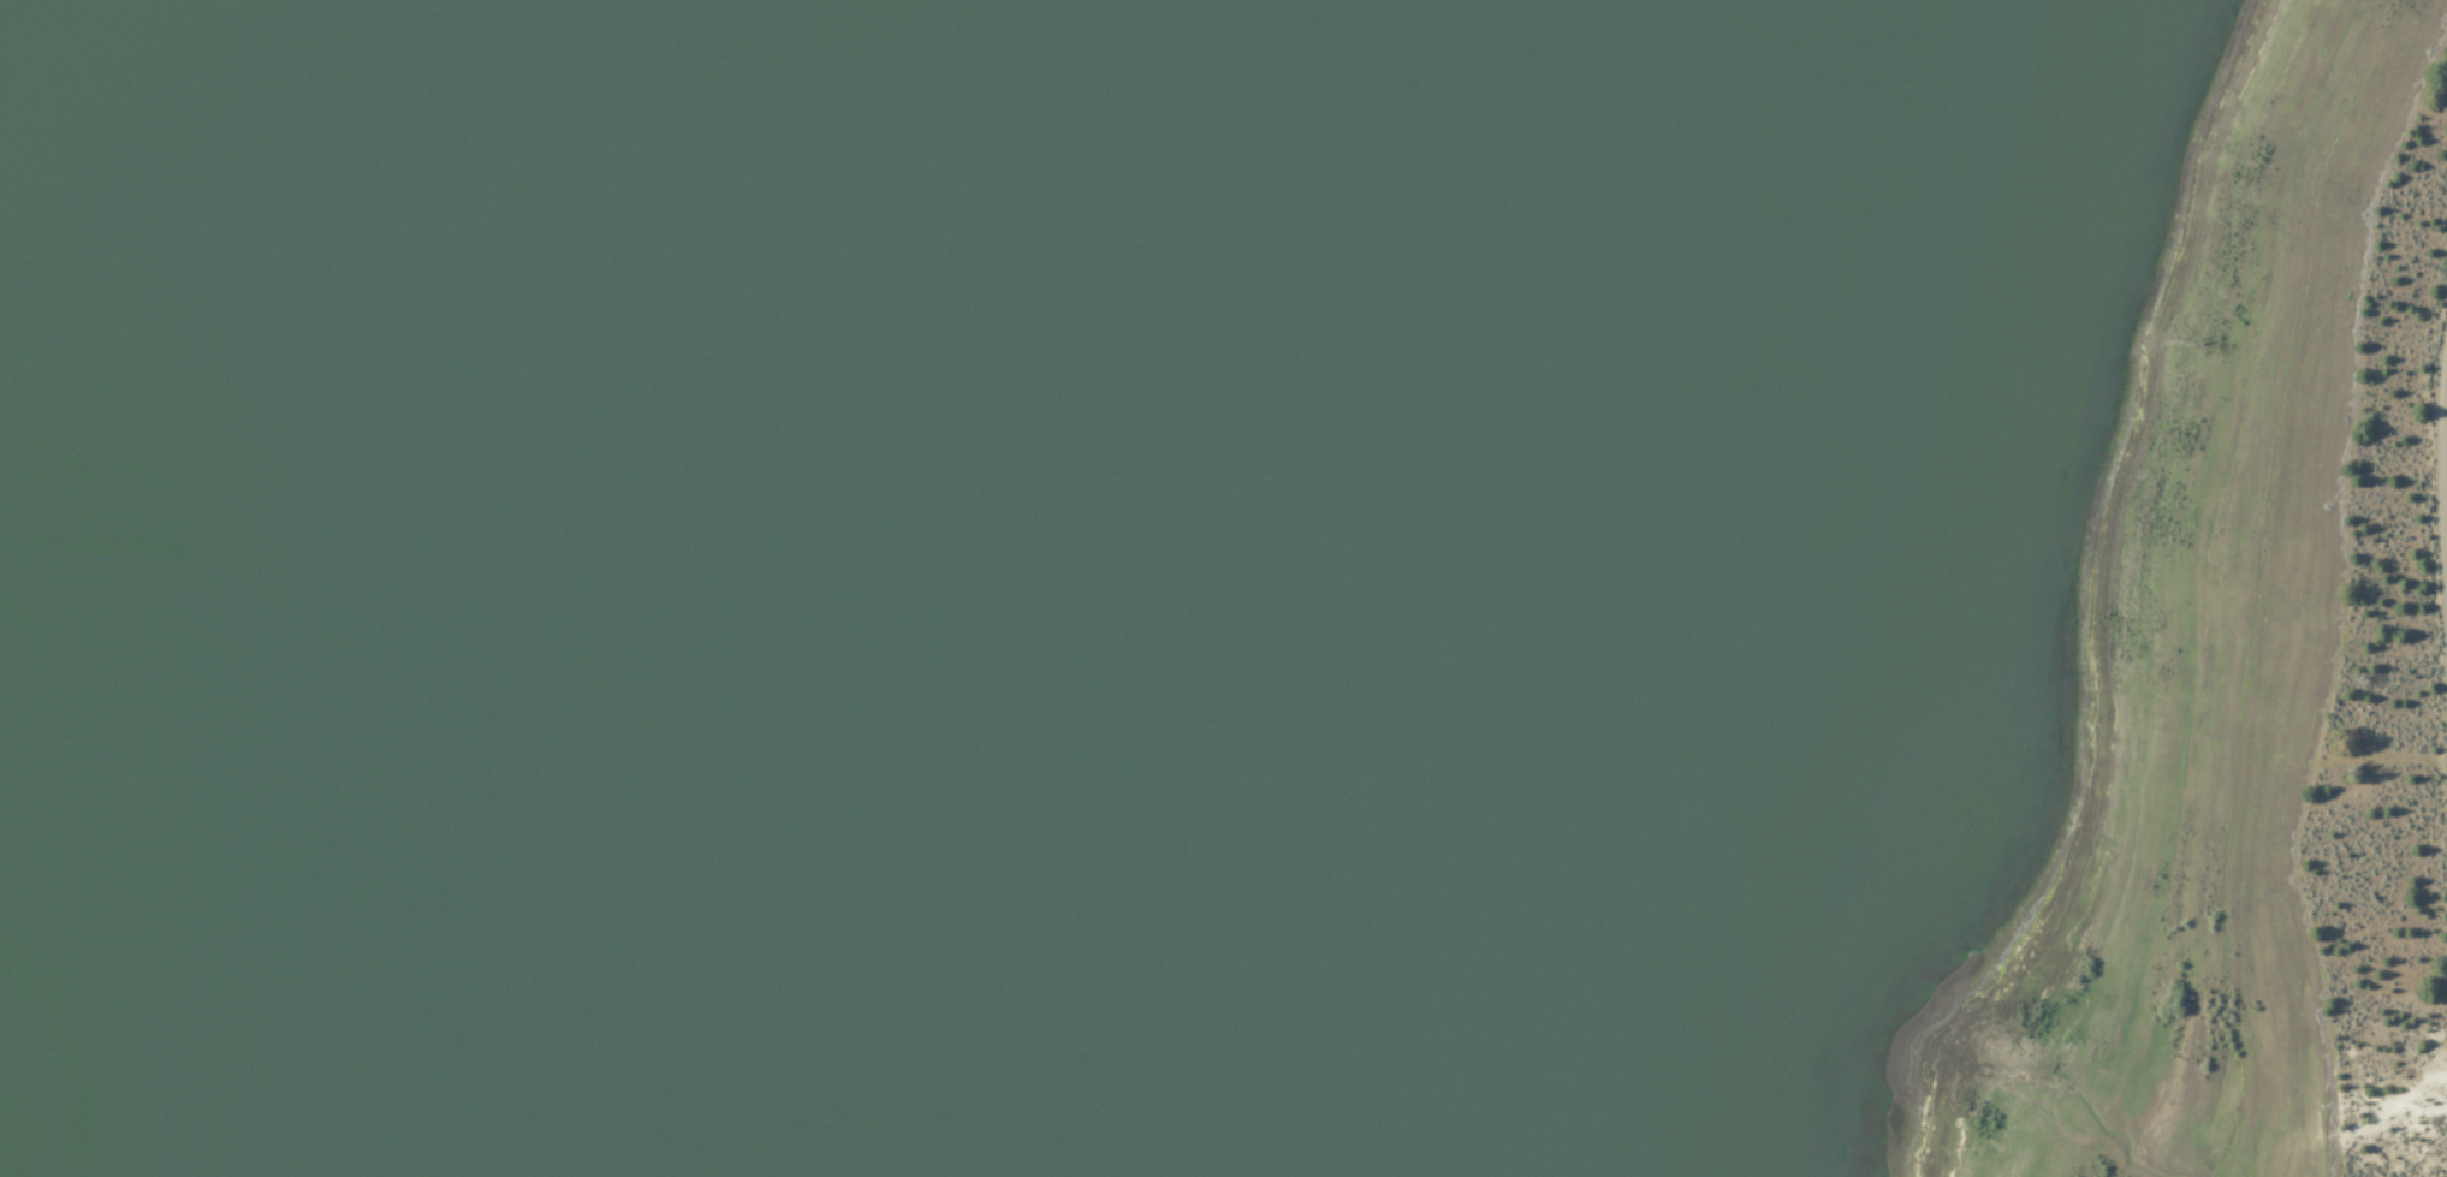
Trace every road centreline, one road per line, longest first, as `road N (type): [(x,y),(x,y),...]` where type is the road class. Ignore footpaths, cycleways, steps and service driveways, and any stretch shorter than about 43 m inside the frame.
road 1 (tertiary): [(2446,378),(2446,503)]

